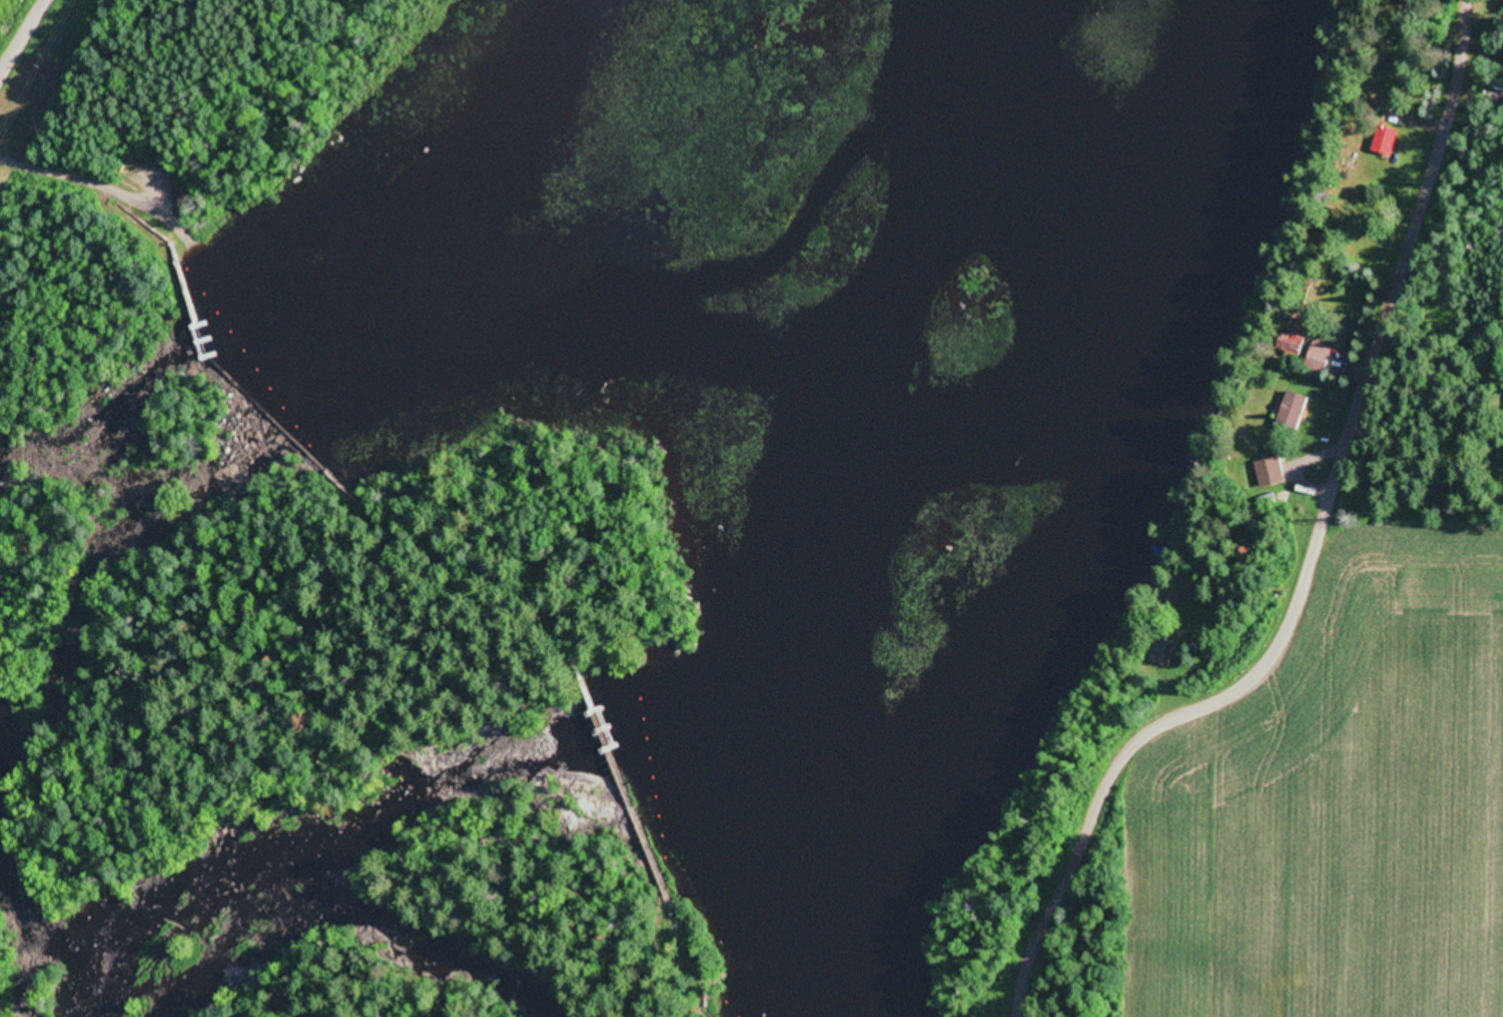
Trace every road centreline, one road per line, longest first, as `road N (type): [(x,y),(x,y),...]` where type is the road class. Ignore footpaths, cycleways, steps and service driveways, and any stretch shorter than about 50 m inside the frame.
road 1 (track): [(1025,1016),(1031,954),(1121,753),(1173,714),(1252,681),(1281,652),(1448,127),(1473,0)]

